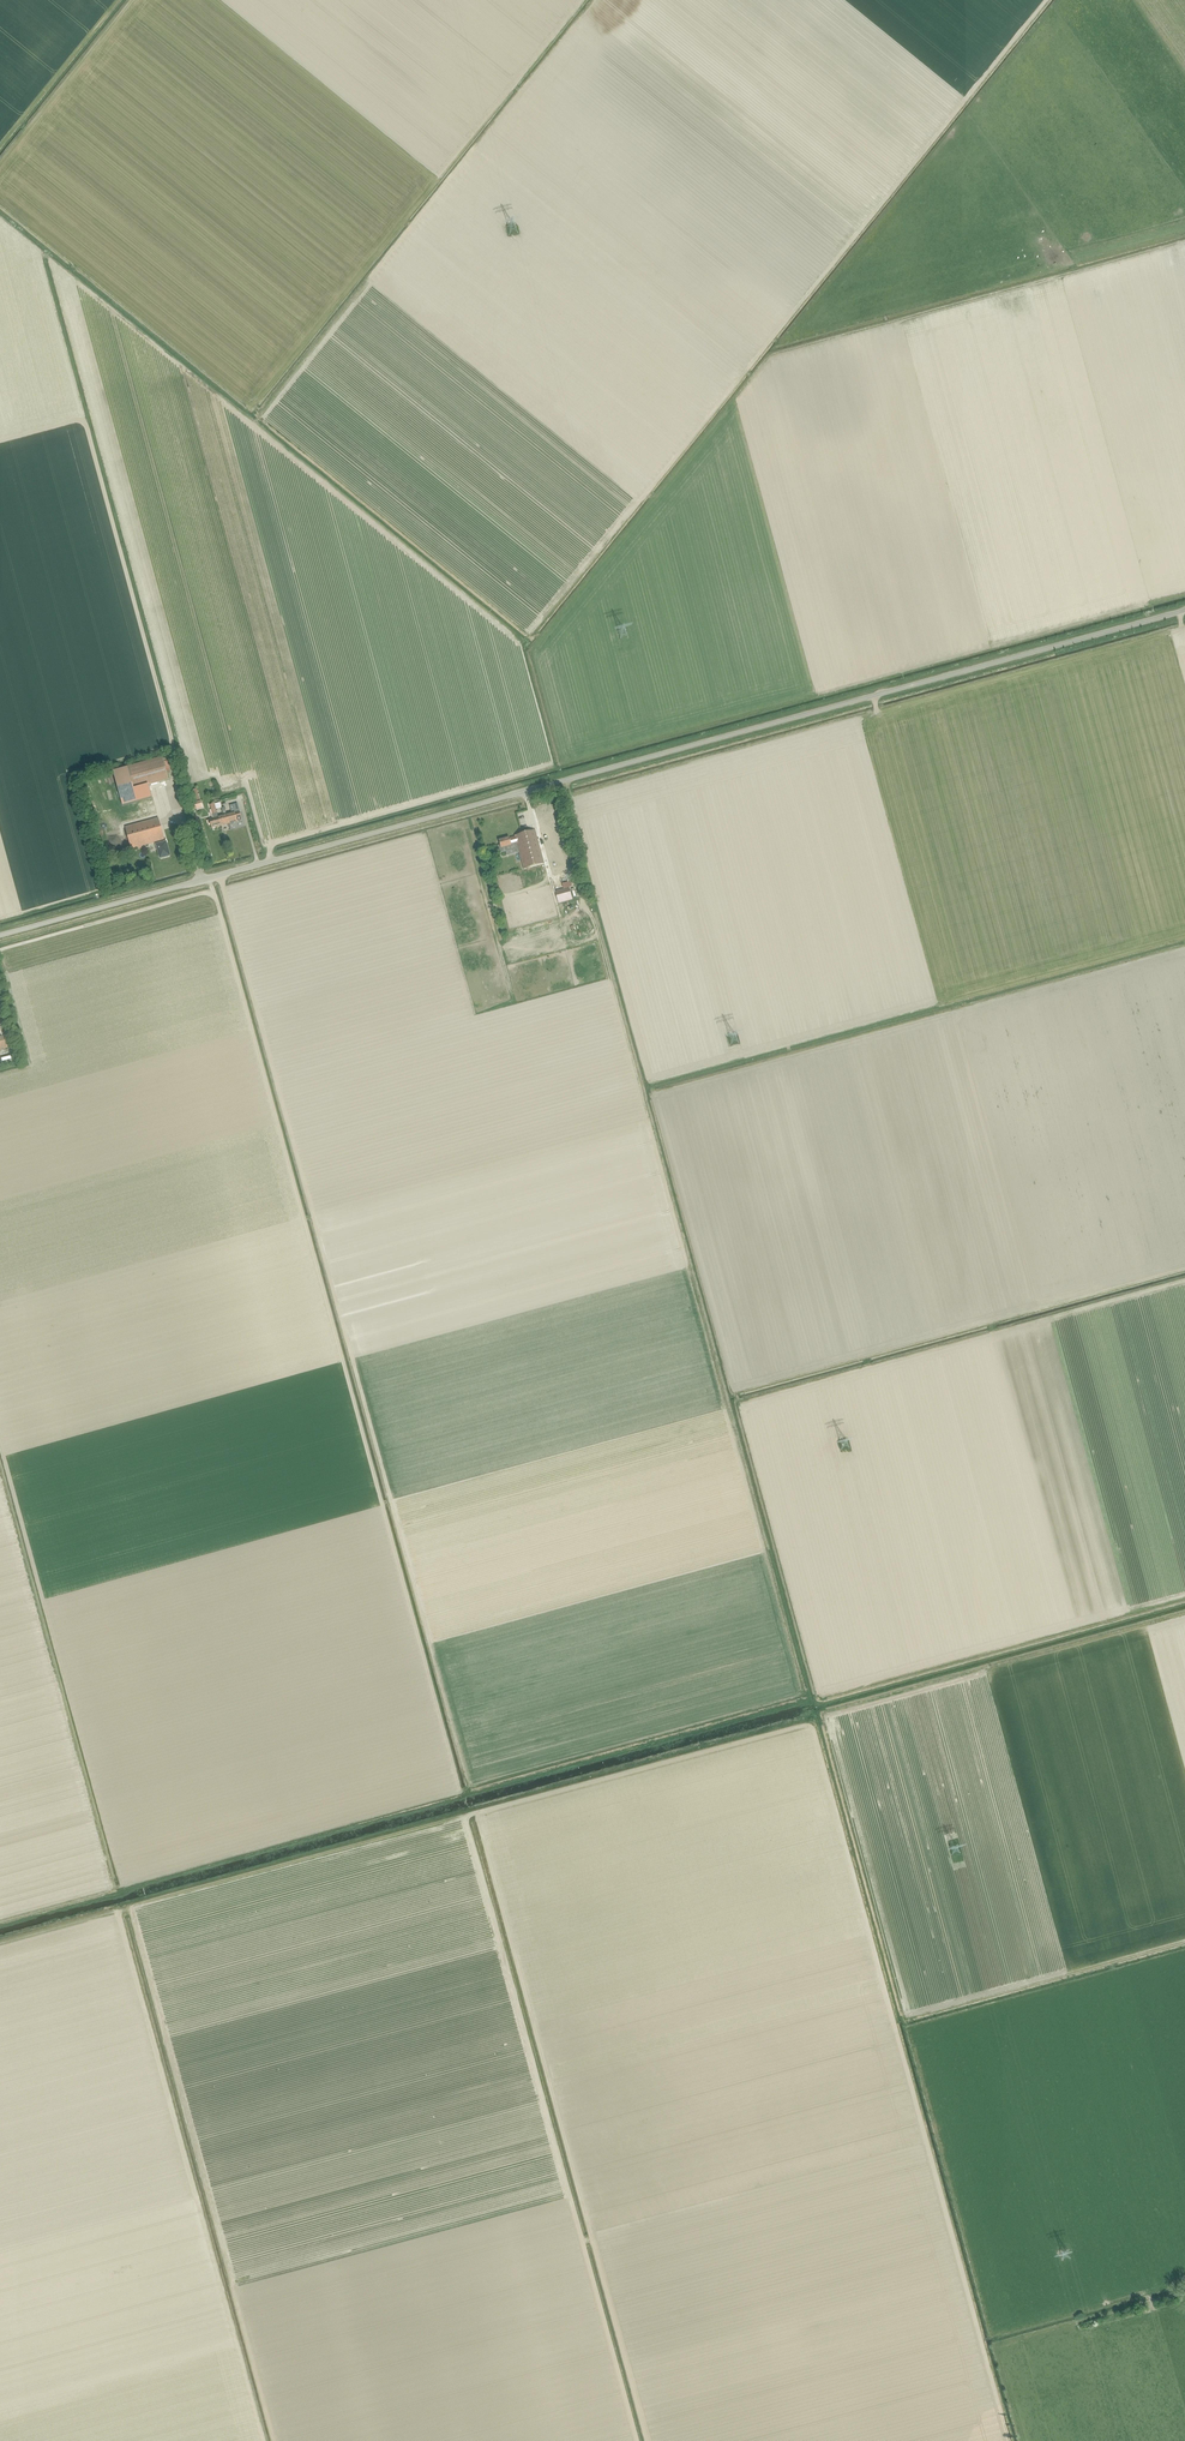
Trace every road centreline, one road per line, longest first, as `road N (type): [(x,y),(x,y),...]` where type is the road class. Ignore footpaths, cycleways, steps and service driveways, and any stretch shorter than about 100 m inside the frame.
road 1 (unclassified): [(0,935),(1184,610)]

